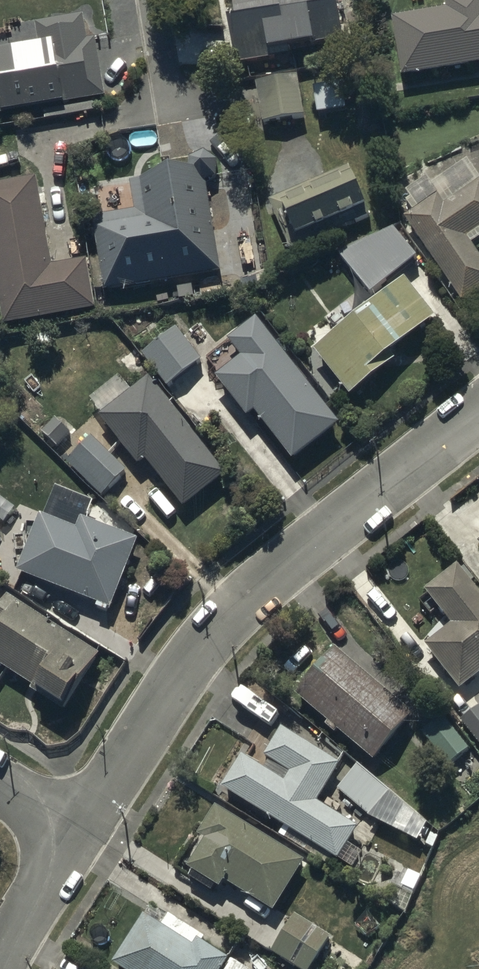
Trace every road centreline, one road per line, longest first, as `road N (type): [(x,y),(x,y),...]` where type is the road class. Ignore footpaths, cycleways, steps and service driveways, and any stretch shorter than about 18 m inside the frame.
road 1 (residential): [(478,413),(262,585),(218,629),(76,837)]
road 2 (residential): [(76,837),(0,967)]

